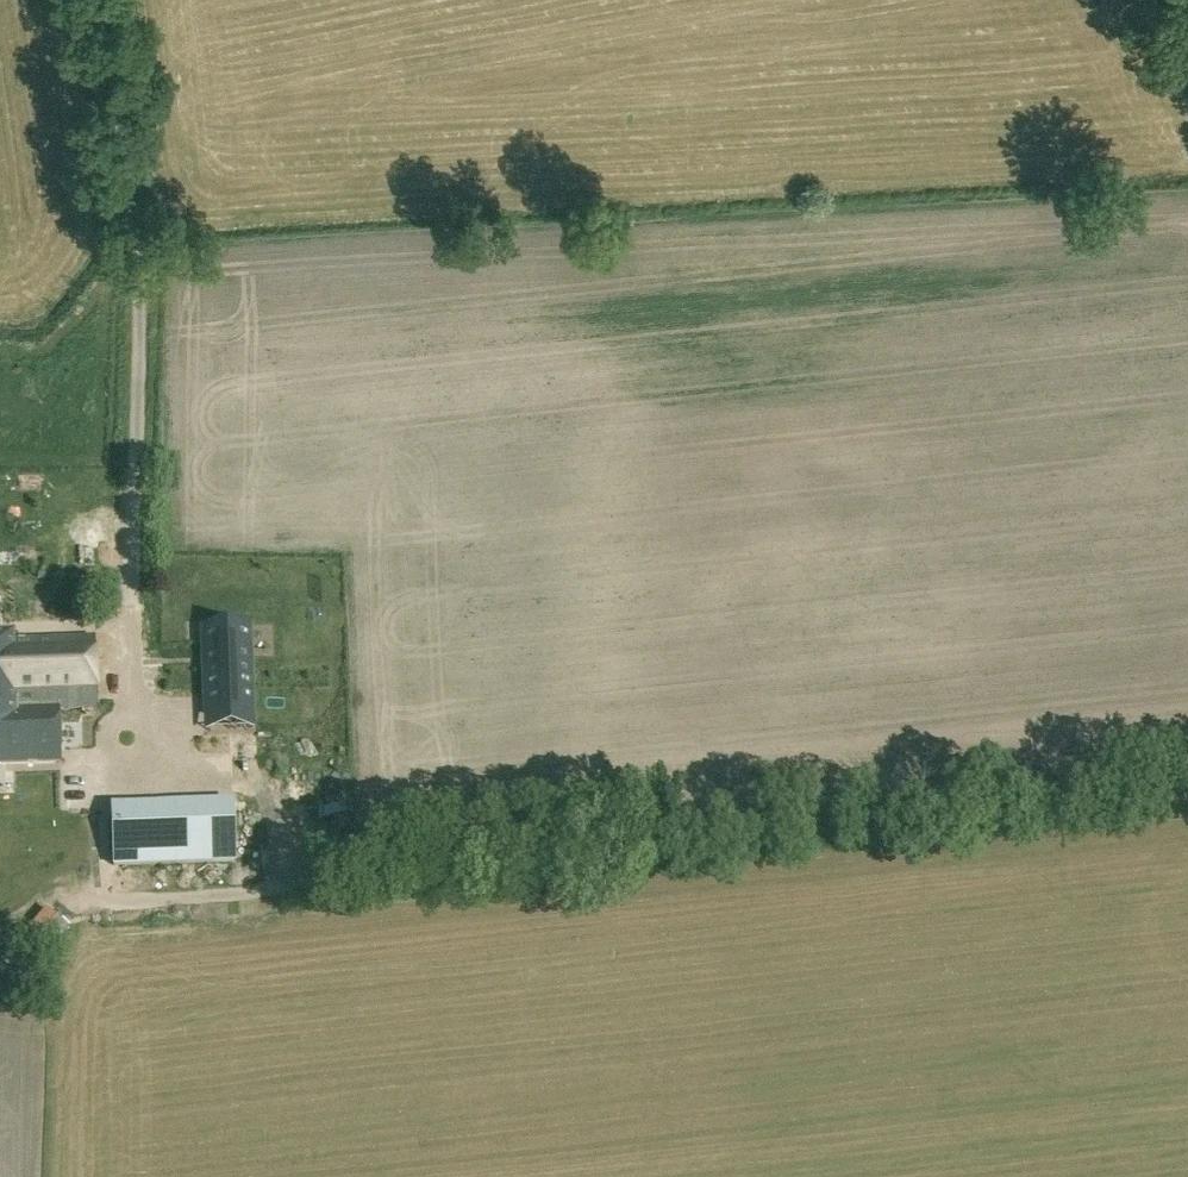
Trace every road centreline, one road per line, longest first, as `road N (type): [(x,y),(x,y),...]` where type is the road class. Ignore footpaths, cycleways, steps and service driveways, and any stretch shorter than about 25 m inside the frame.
road 1 (track): [(187,897),(1187,791)]

